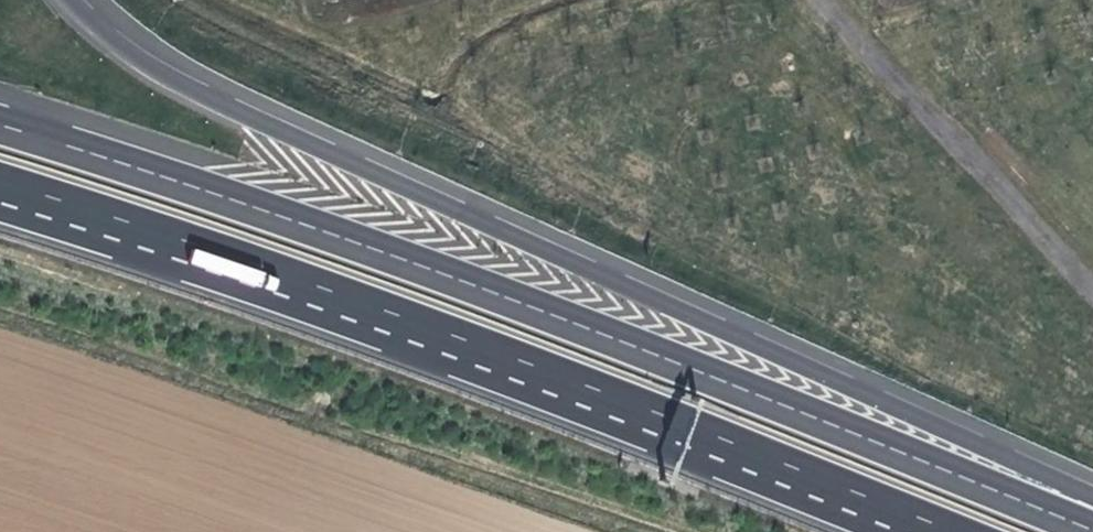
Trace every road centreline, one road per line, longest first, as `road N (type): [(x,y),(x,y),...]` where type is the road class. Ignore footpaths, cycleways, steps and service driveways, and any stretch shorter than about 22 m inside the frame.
road 1 (motorway): [(1092,528),(612,338),(0,125)]
road 2 (motorway): [(1092,498),(245,115),(175,80),(73,0)]
road 3 (motorway): [(0,181),(267,267),(601,390),(955,531)]
road 4 (track): [(1092,285),(824,0)]

